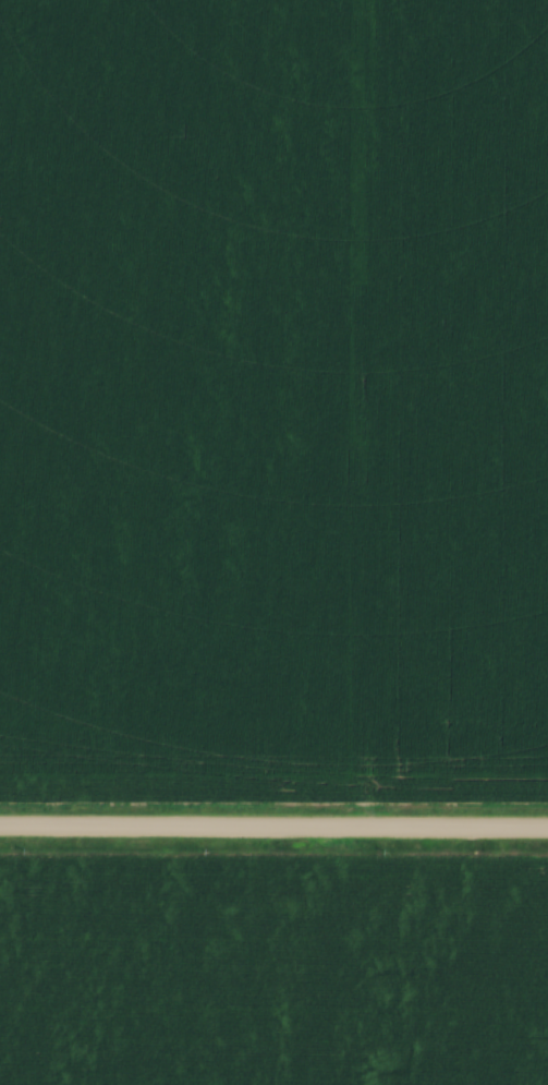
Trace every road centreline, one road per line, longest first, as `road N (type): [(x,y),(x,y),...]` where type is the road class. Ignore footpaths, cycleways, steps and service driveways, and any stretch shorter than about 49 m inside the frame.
road 1 (residential): [(547,838),(0,837)]

